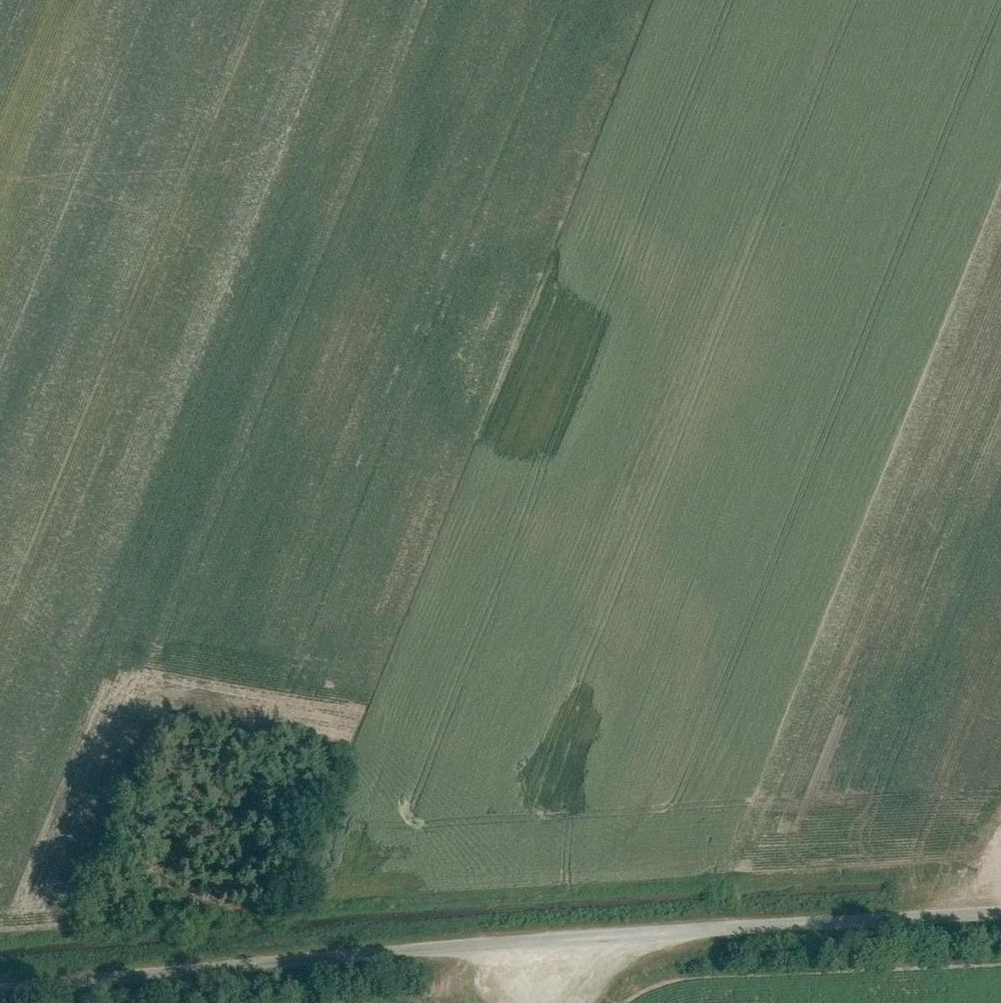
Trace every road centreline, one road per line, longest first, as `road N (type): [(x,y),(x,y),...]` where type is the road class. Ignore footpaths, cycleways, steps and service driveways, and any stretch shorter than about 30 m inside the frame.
road 1 (track): [(1000,909),(0,996)]

